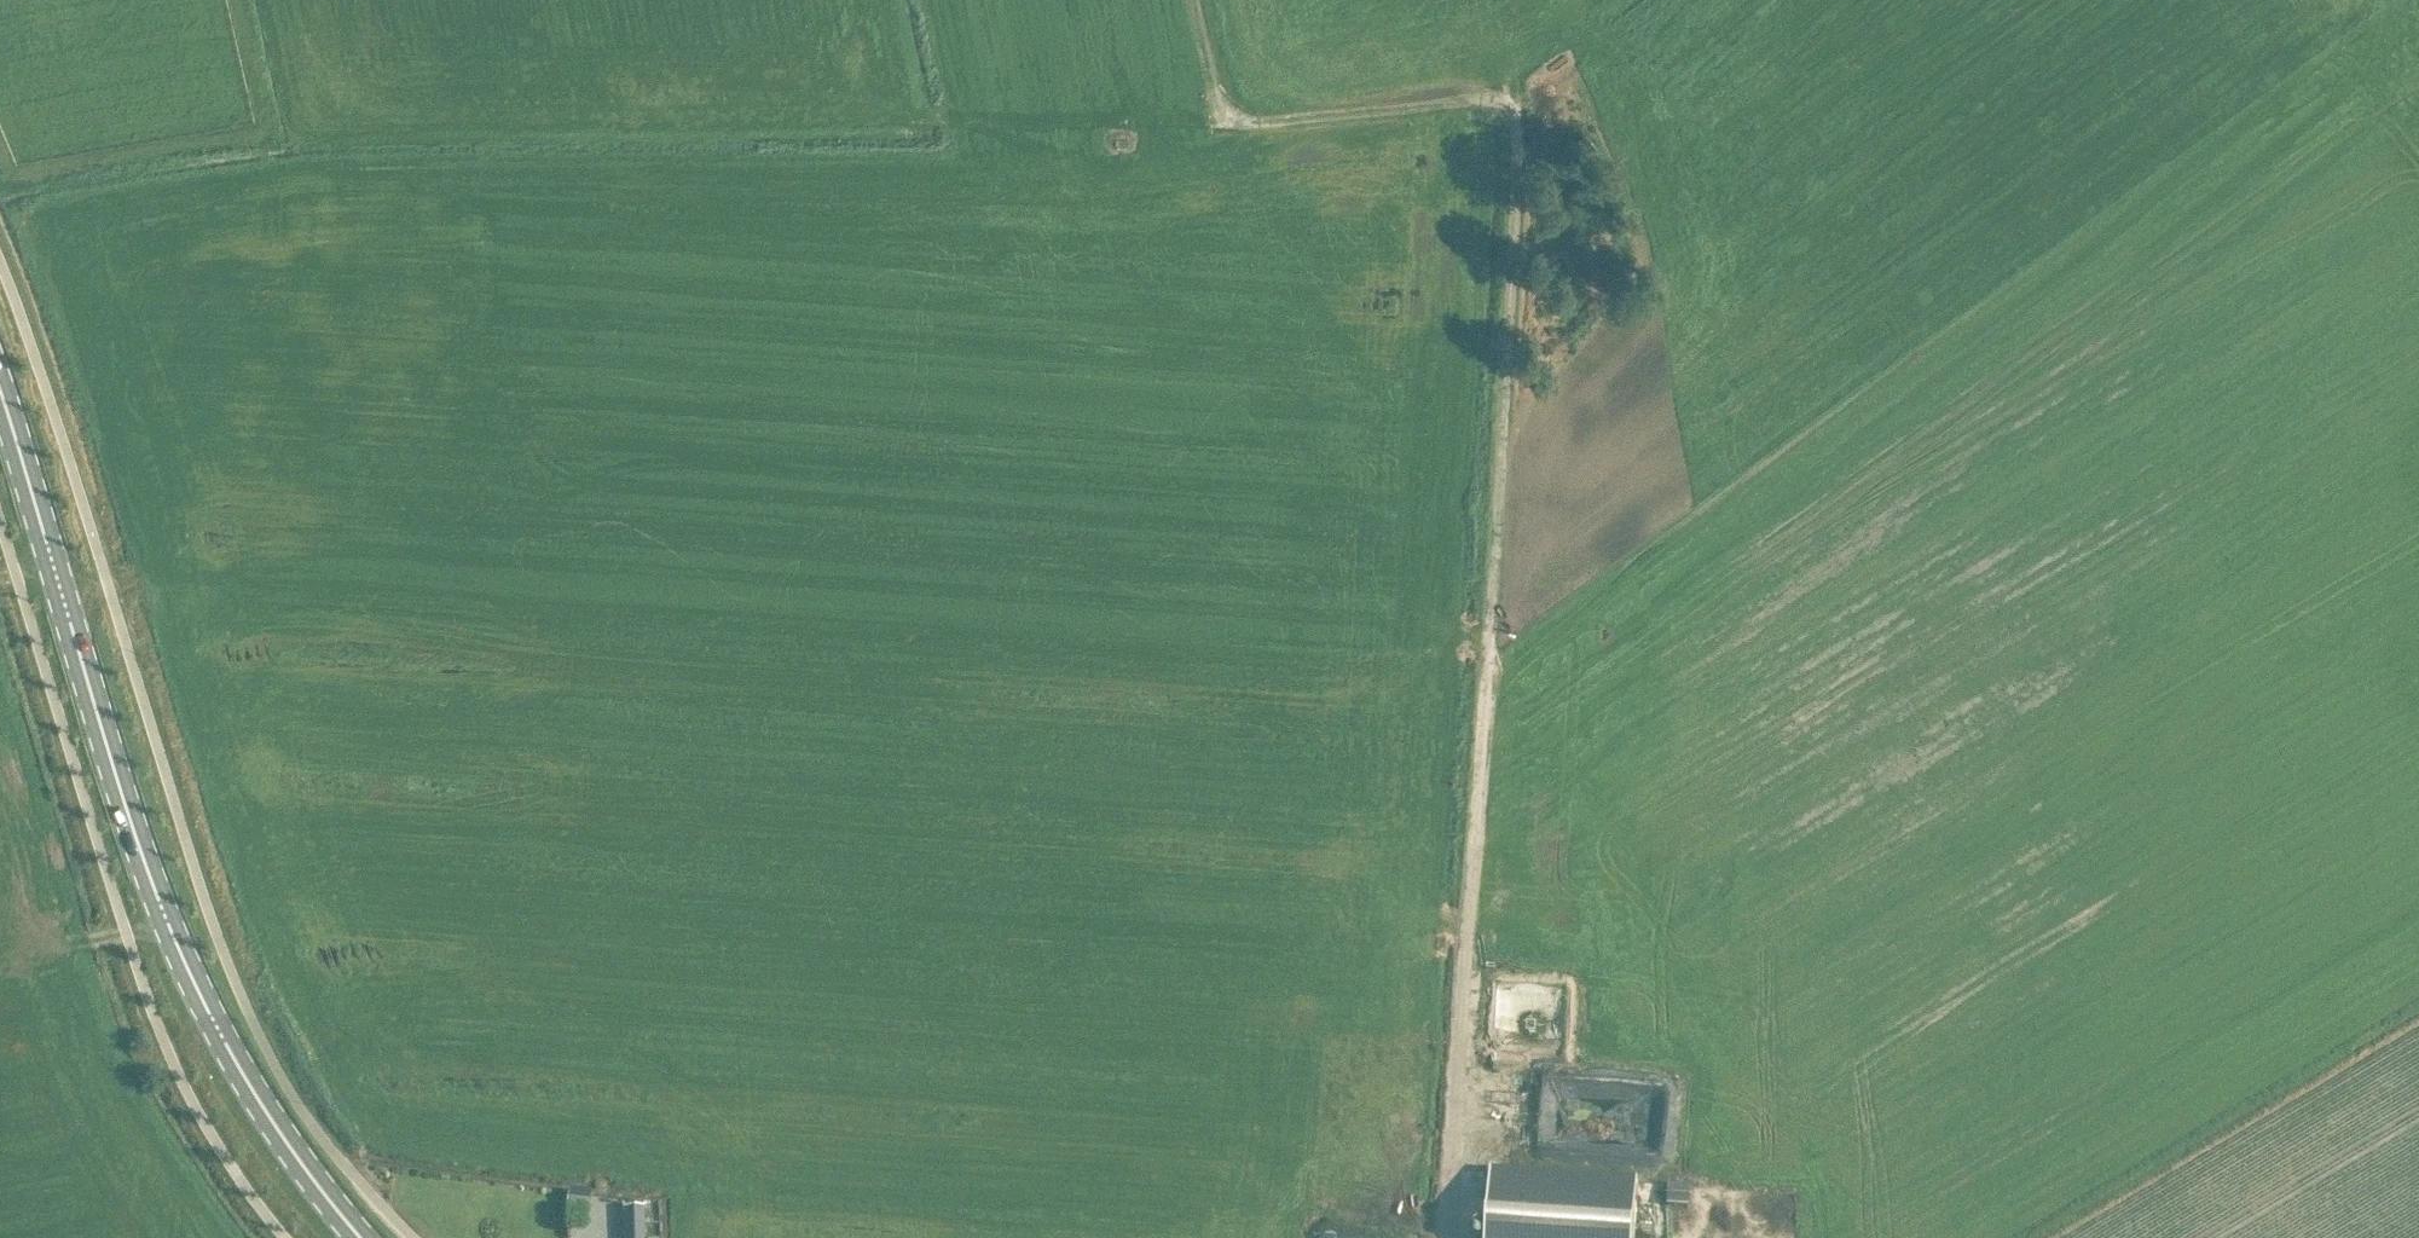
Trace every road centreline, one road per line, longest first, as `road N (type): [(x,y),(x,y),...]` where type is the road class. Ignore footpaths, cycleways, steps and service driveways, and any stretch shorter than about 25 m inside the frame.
road 1 (secondary): [(361,1237),(294,1153),(190,972),(115,769),(0,390)]

